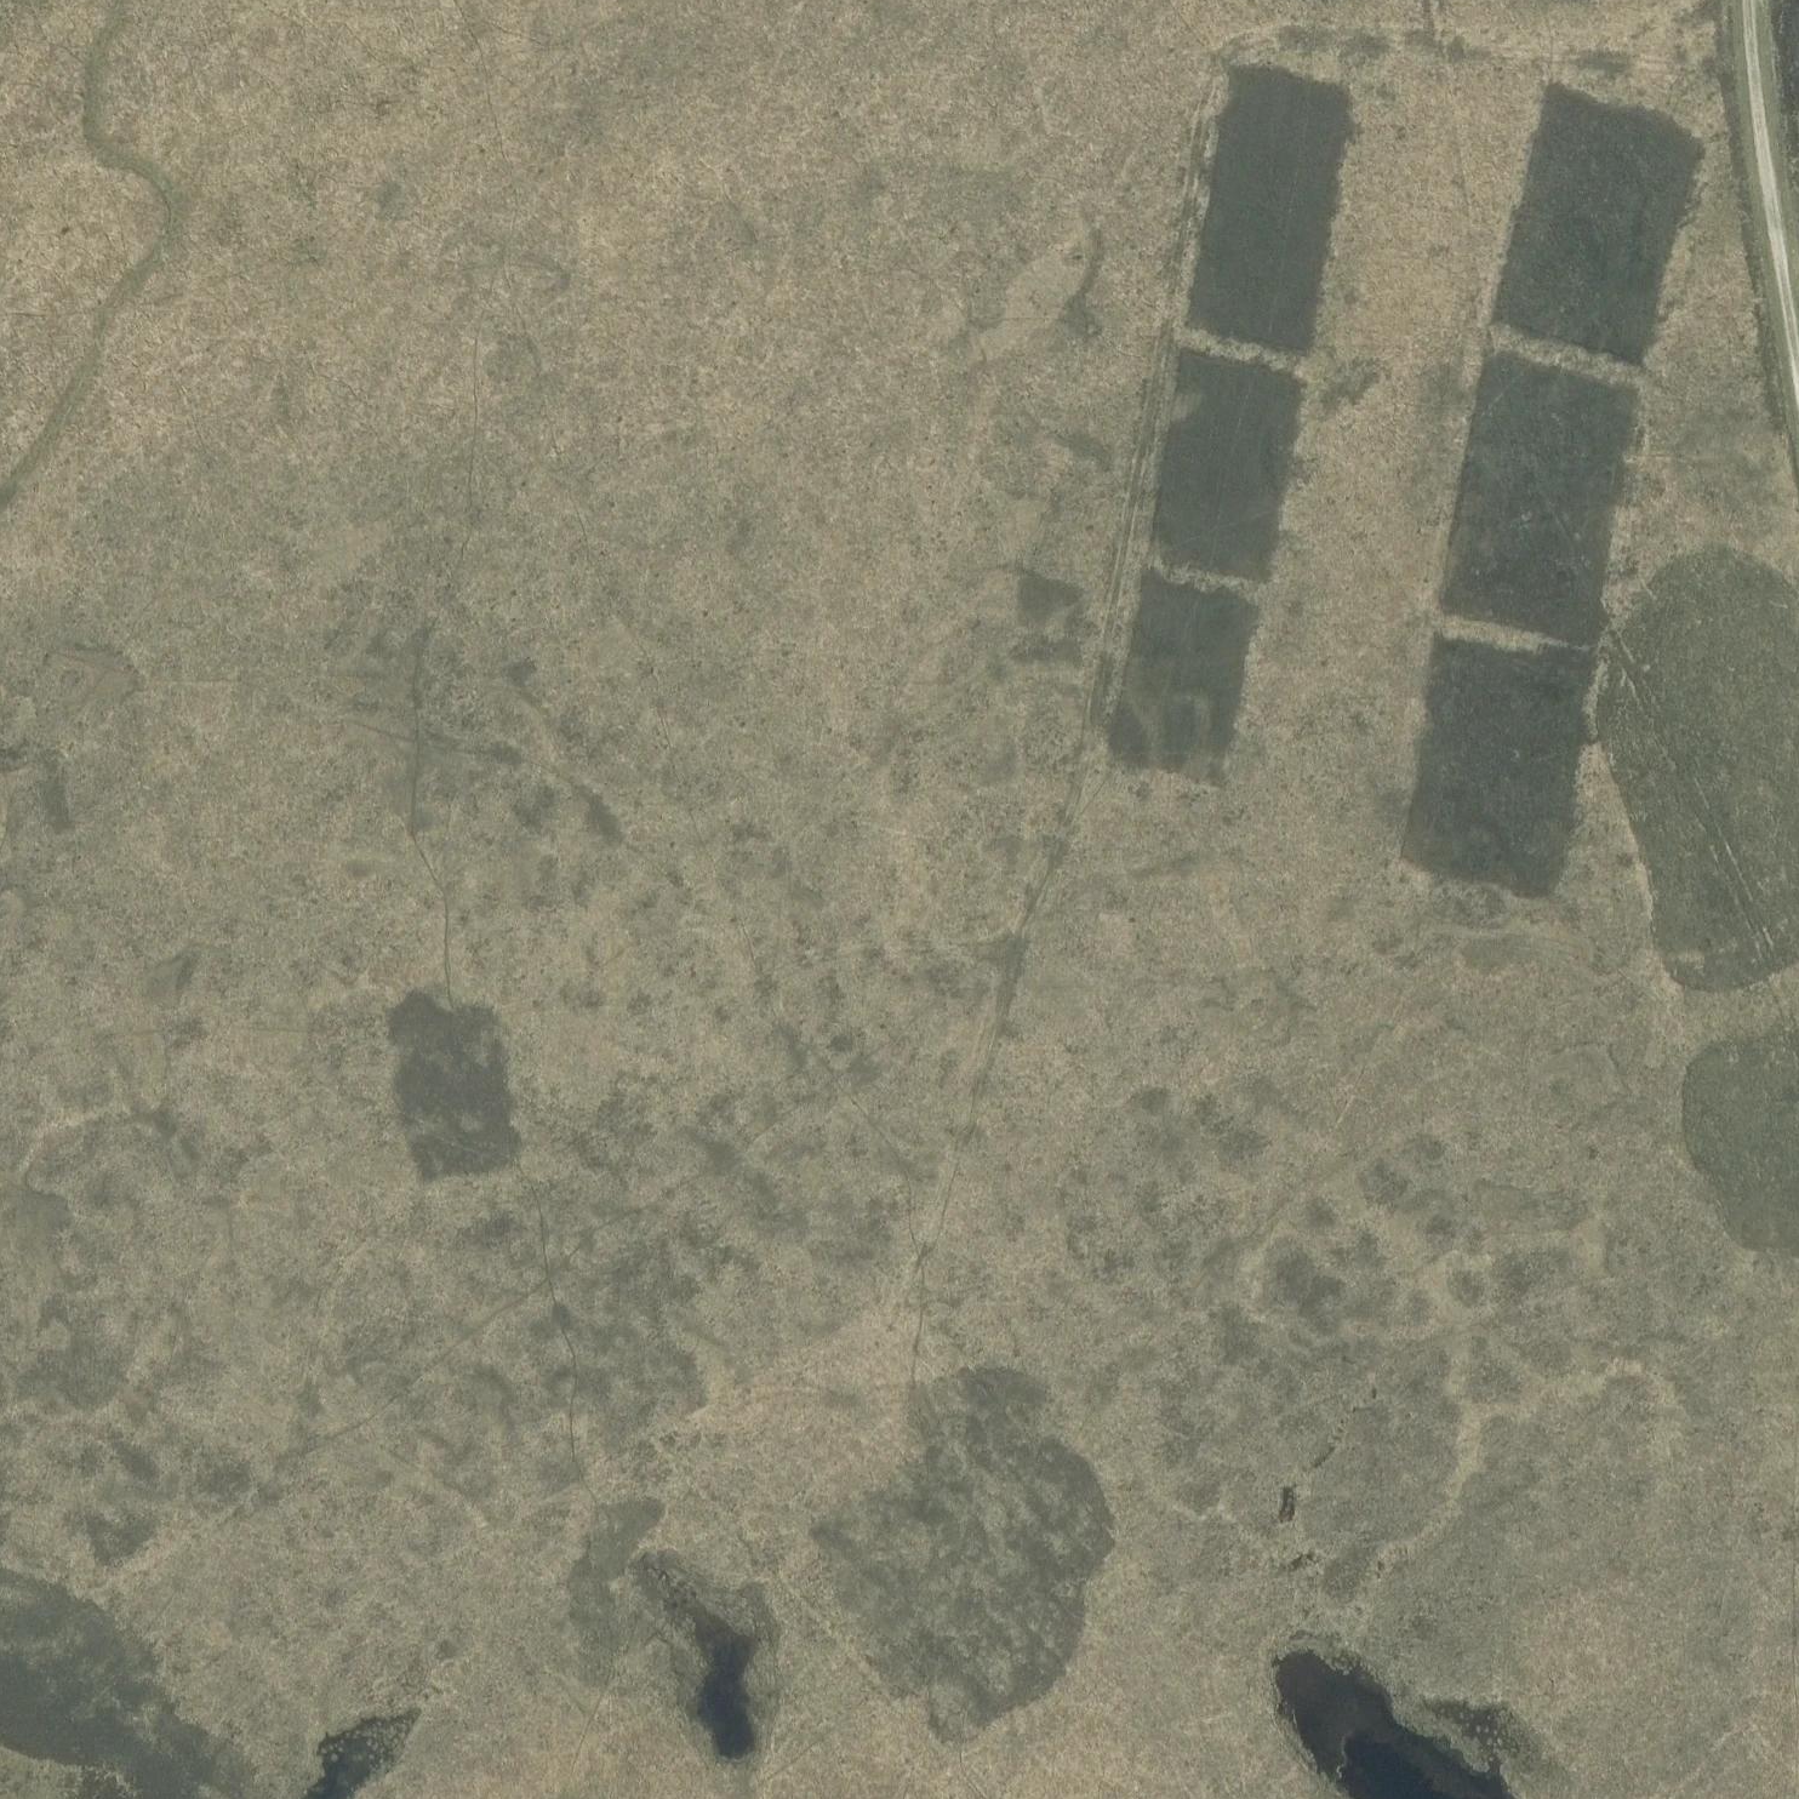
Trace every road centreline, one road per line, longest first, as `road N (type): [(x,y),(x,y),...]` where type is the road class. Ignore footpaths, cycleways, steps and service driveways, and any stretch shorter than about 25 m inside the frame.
road 1 (track): [(1798,361),(1747,0)]

